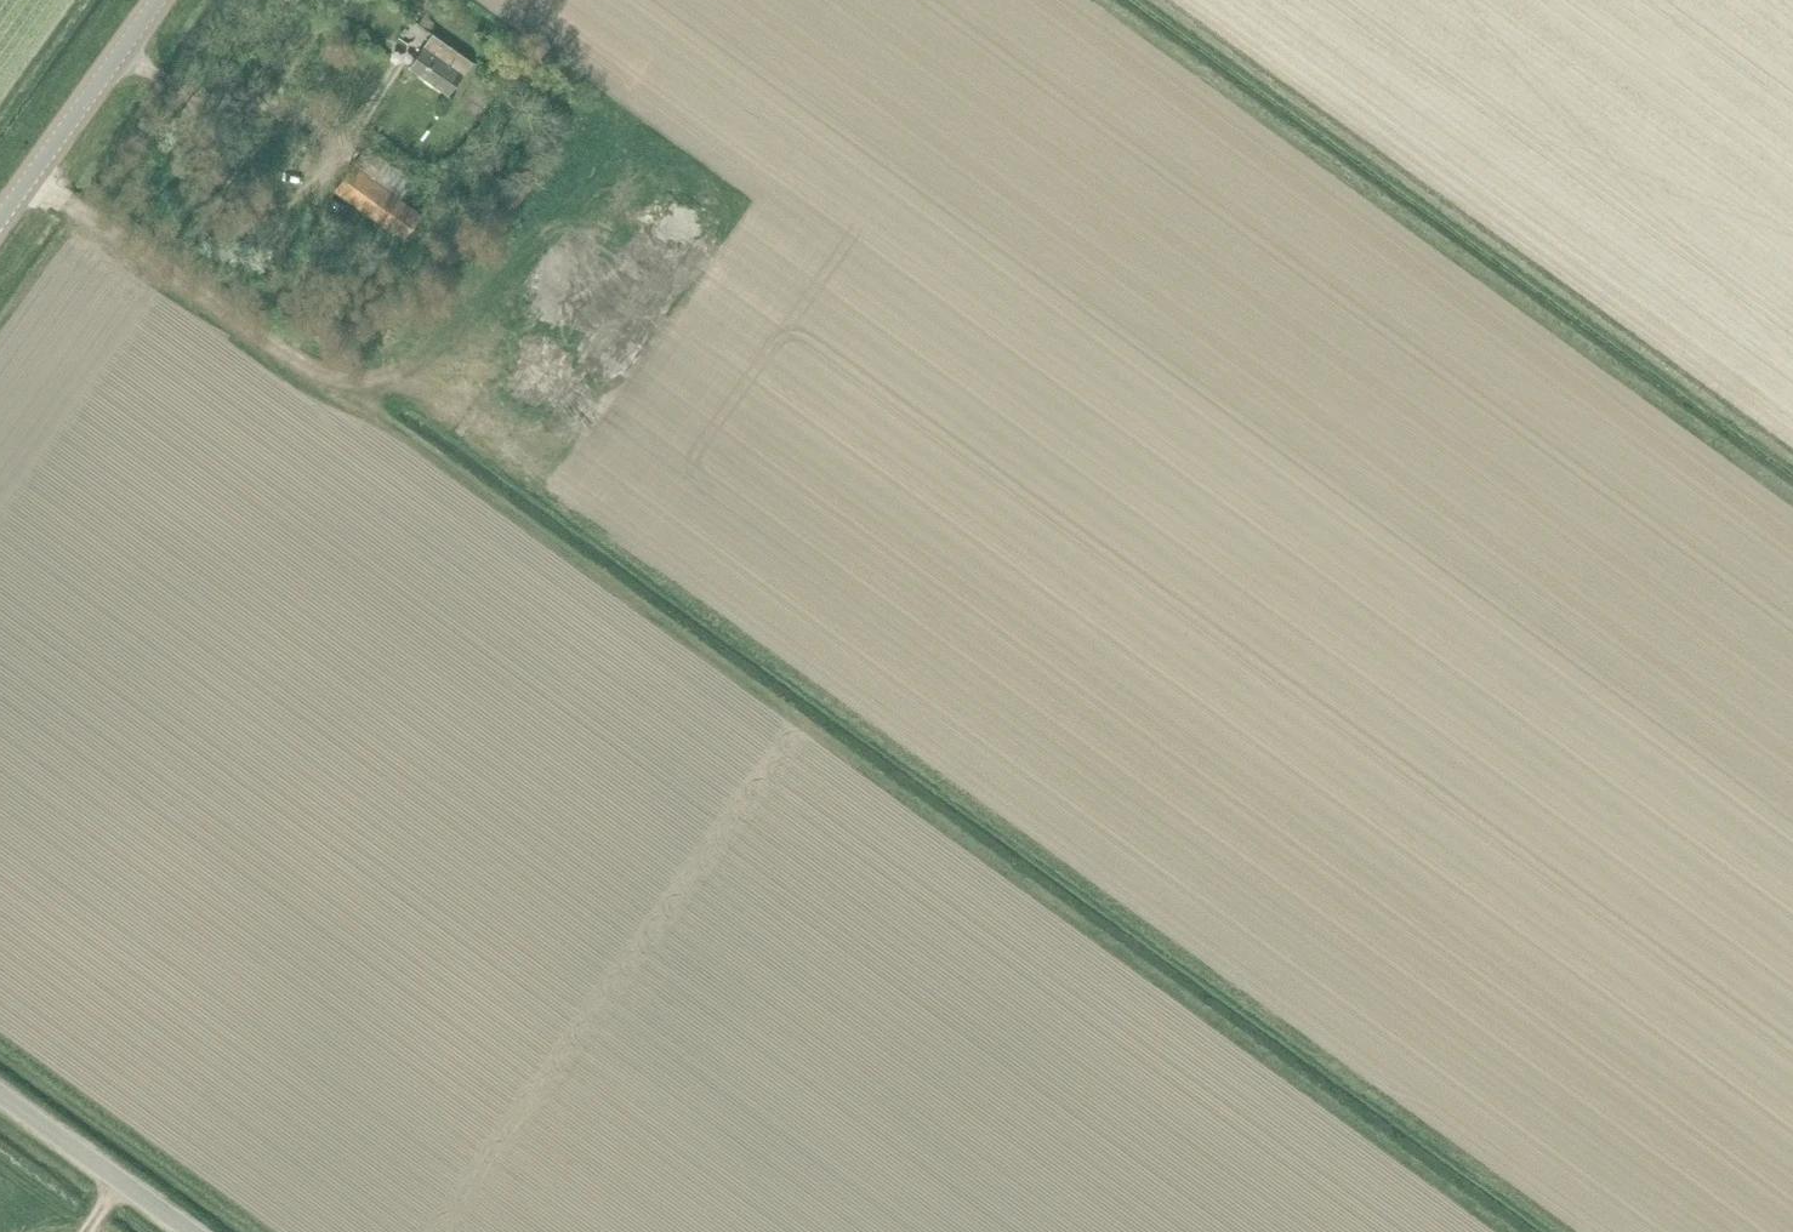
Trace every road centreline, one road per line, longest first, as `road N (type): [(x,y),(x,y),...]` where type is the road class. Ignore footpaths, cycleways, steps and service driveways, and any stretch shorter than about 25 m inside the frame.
road 1 (tertiary): [(0,207),(149,0)]
road 2 (unclassified): [(195,1231),(0,1091)]

